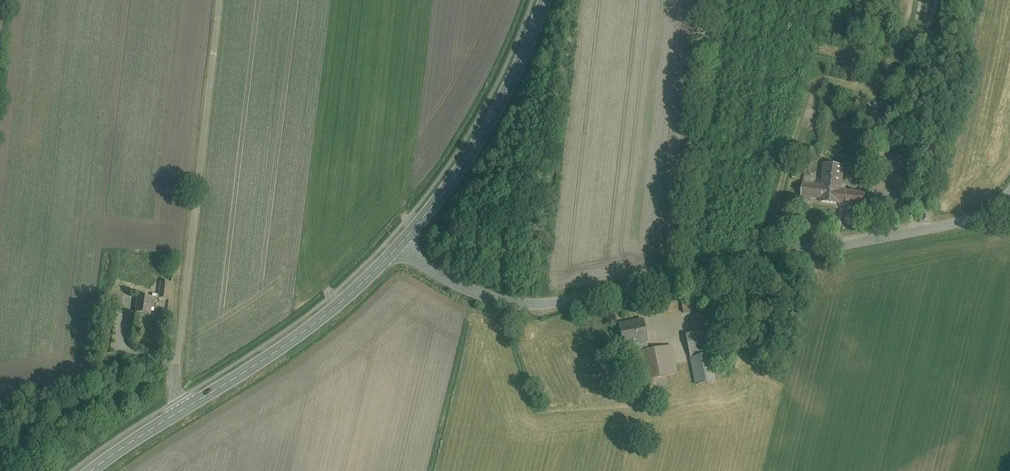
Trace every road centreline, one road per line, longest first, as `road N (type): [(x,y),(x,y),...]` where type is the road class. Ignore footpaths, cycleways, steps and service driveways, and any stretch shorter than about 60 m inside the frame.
road 1 (unclassified): [(1009,205),(528,307),(485,297),(396,248)]
road 2 (secondary): [(396,248),(306,330),(90,470)]
road 3 (secondary): [(544,0),(477,144),(396,248)]

